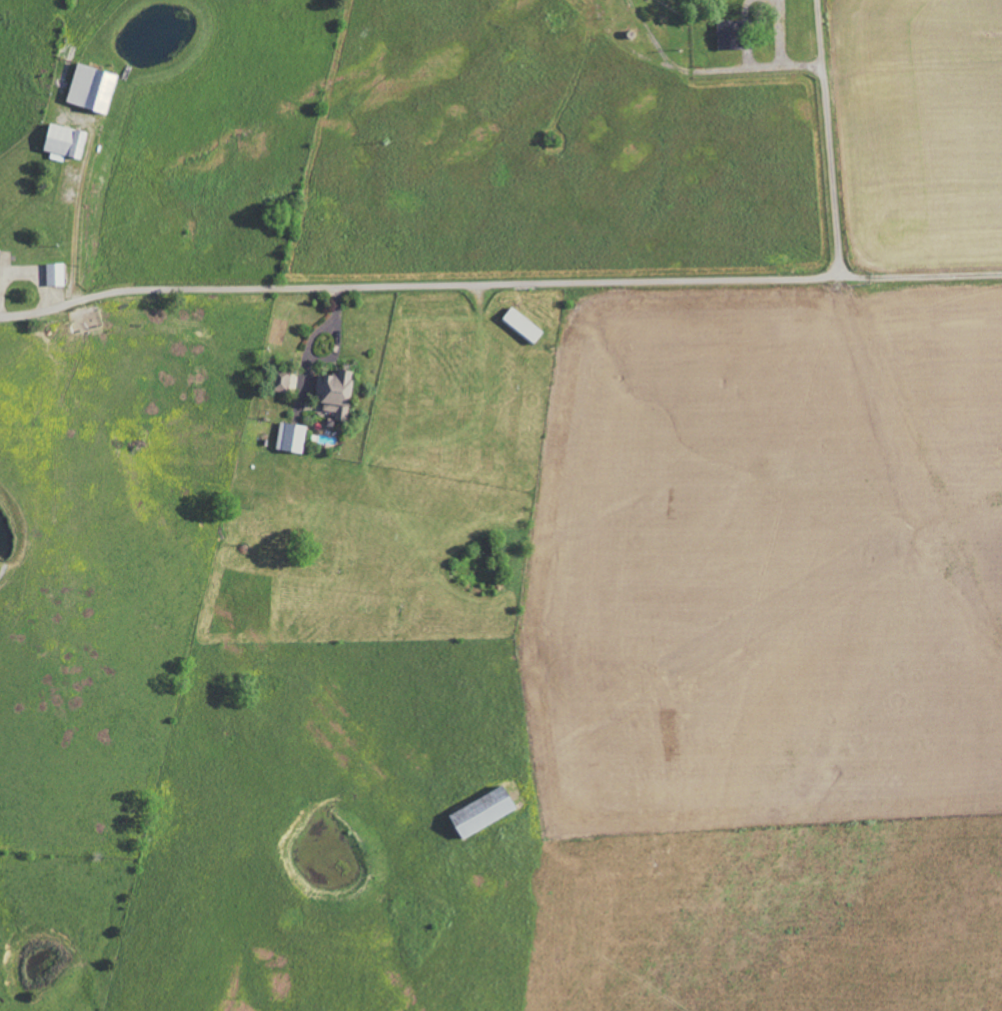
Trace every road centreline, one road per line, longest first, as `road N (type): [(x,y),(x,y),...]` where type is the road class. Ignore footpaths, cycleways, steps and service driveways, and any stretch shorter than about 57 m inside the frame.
road 1 (residential): [(819,0),(841,248),(832,272),(139,286),(0,313)]

